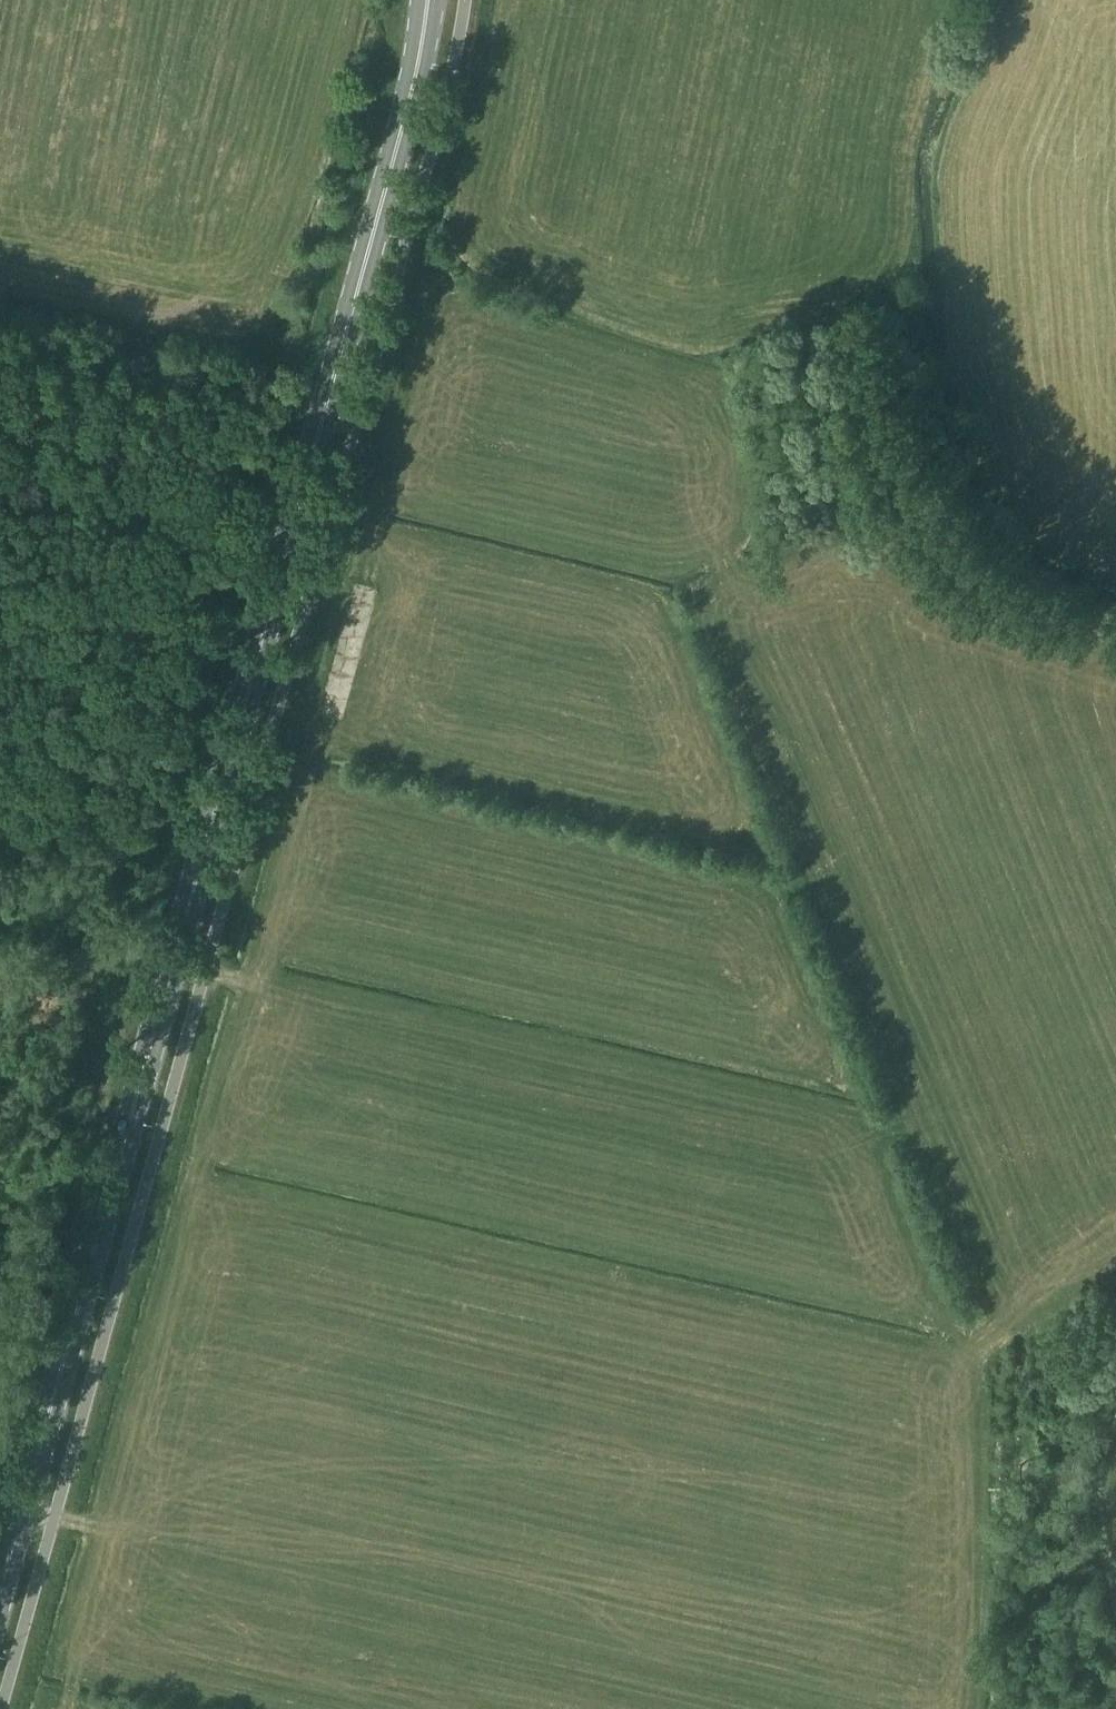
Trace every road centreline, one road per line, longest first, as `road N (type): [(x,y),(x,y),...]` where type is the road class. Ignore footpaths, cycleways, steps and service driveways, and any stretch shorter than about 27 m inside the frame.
road 1 (primary): [(0,1588),(428,80),(431,0)]

